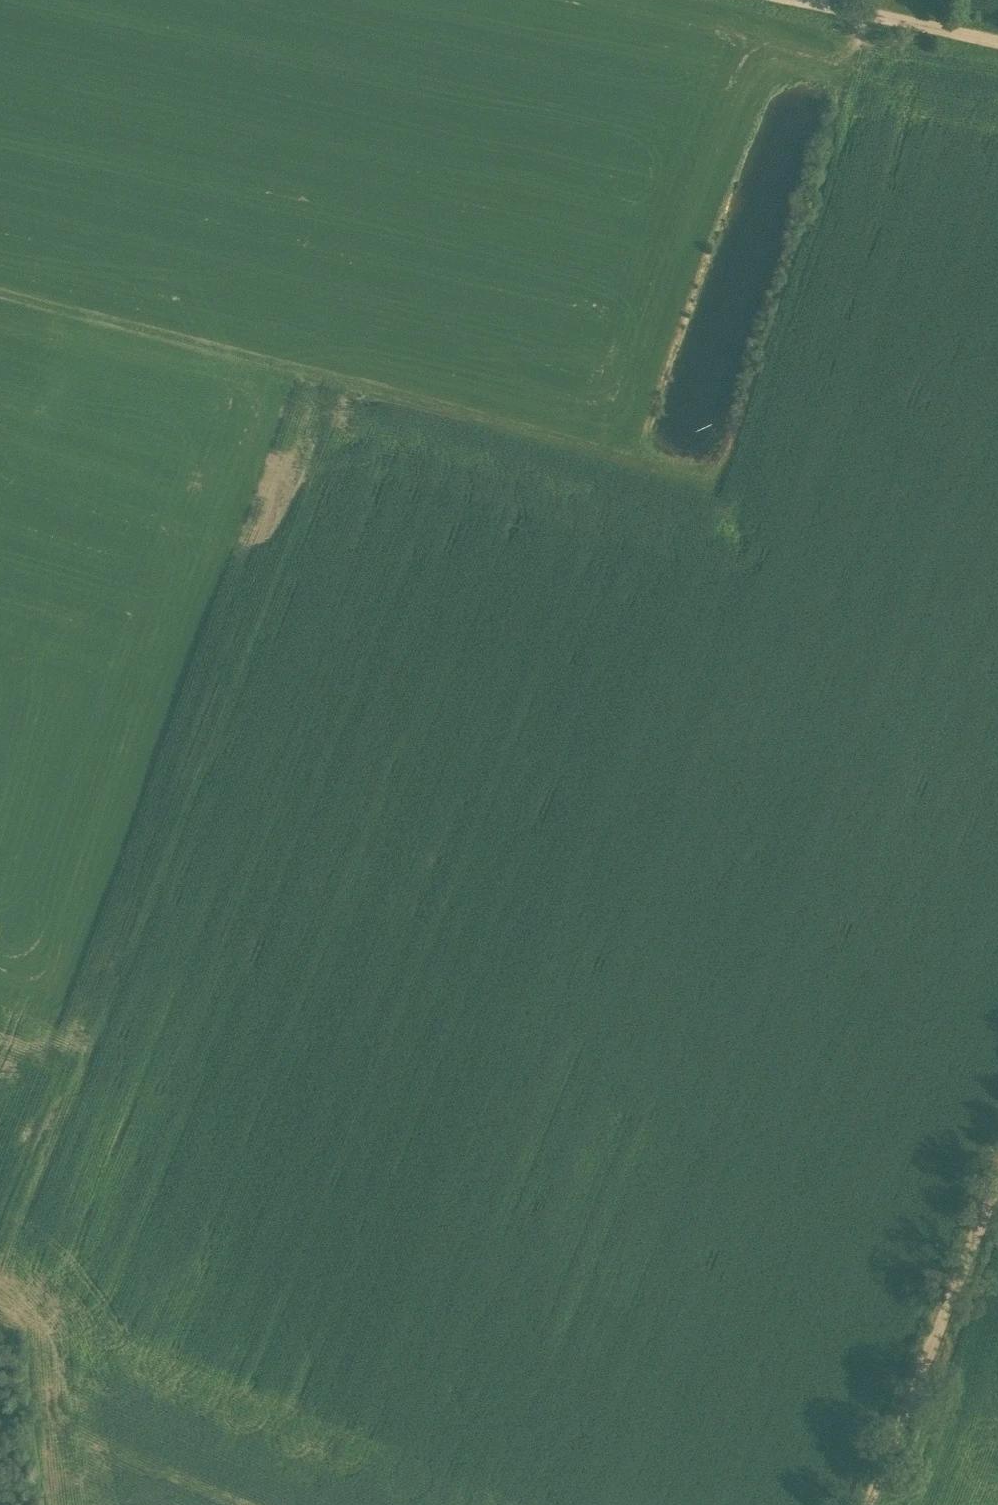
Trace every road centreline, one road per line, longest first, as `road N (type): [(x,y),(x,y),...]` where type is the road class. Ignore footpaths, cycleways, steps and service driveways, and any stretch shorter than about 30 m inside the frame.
road 1 (track): [(866,1504),(997,1173)]
road 2 (track): [(795,0),(997,44)]

